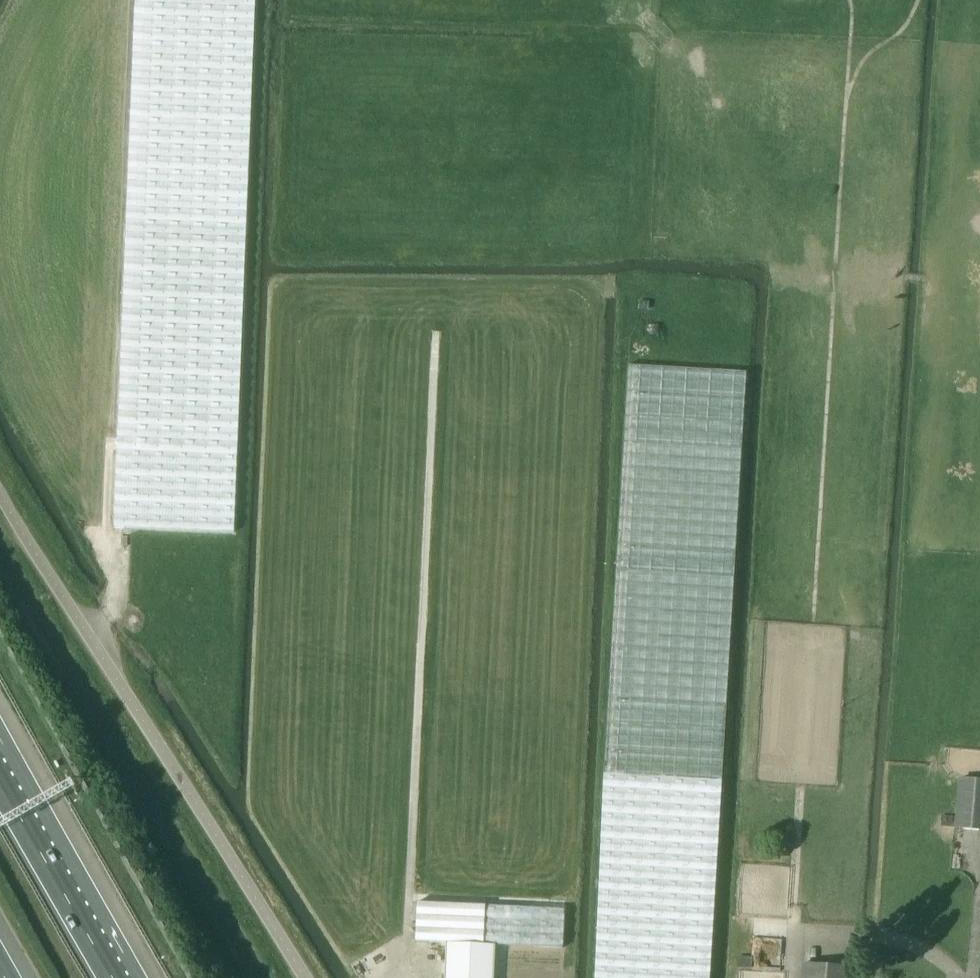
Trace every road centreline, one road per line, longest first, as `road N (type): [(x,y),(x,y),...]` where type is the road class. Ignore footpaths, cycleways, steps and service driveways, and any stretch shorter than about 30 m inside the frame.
road 1 (motorway): [(121,977),(0,771)]

